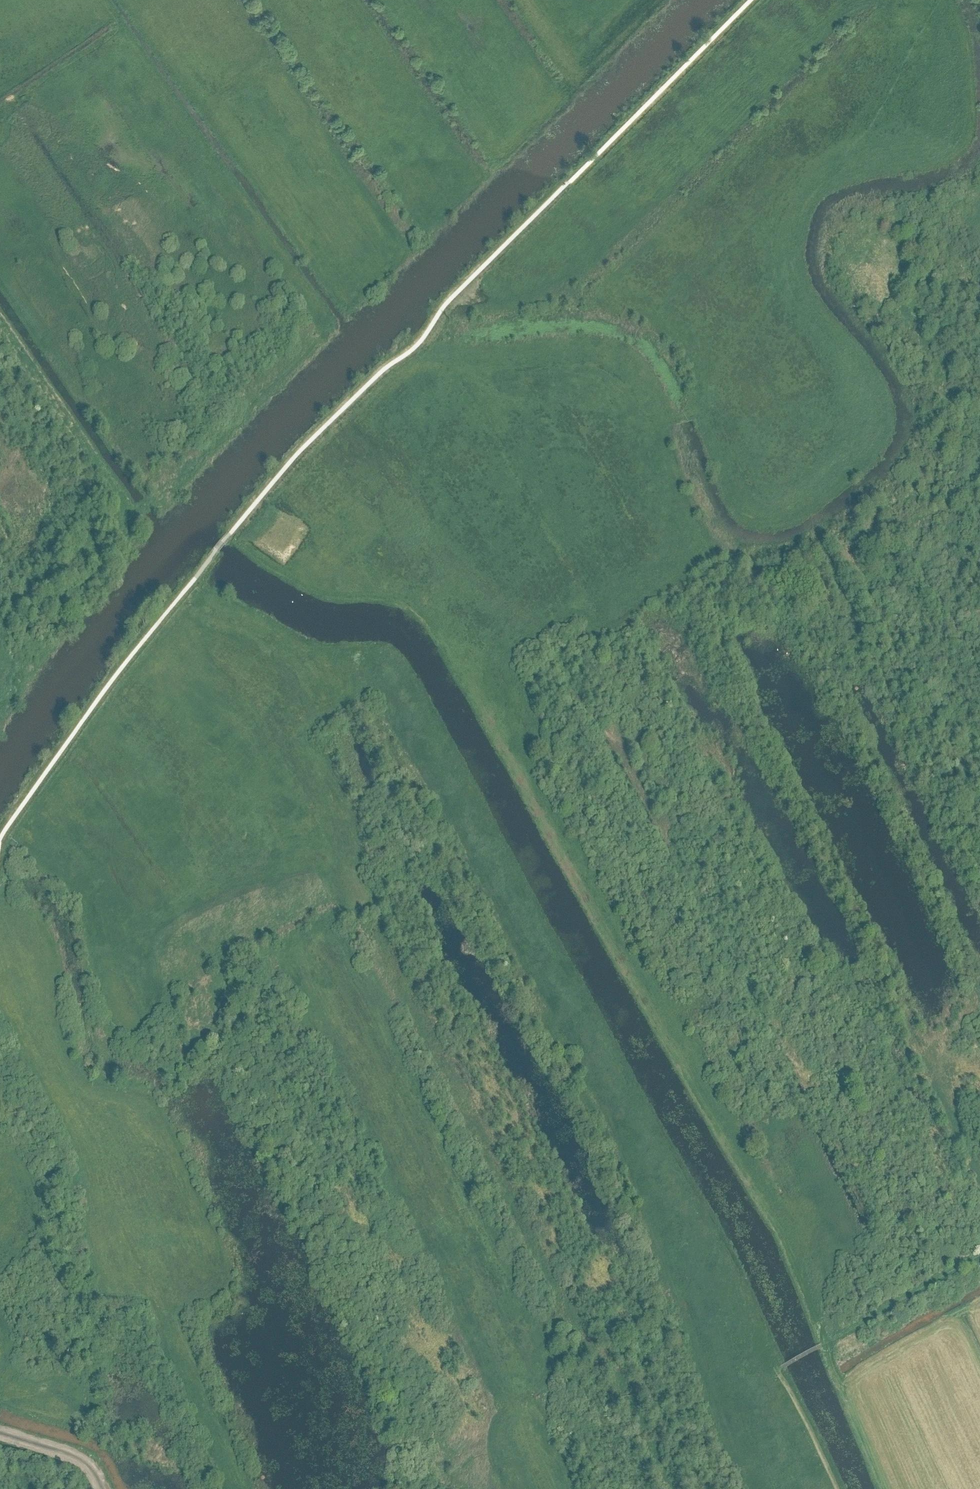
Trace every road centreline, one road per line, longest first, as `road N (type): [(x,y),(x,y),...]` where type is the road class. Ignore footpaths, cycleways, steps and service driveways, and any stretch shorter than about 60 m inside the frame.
road 1 (unclassified): [(102,1488),(78,1460),(0,1434)]

